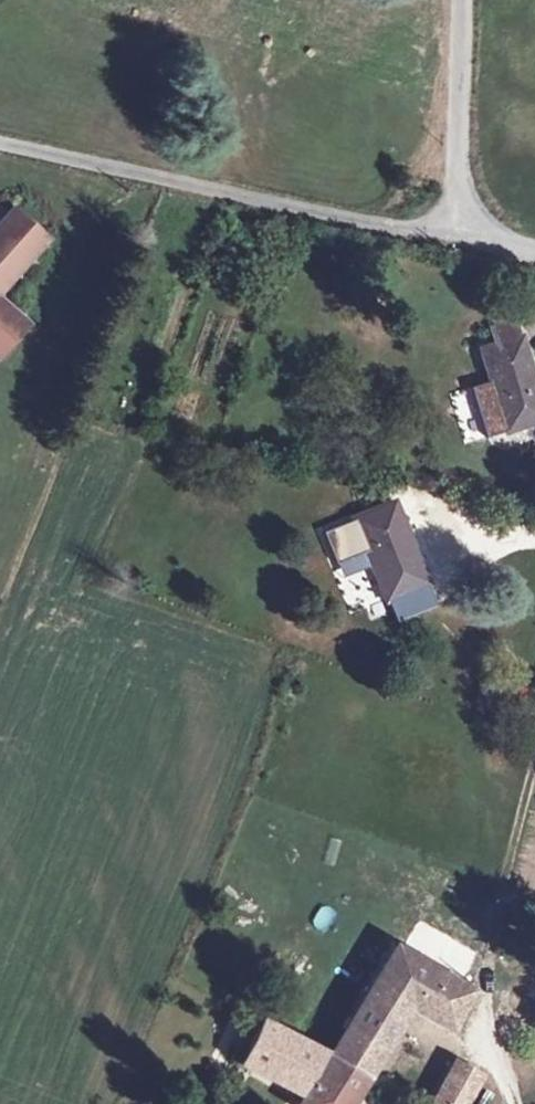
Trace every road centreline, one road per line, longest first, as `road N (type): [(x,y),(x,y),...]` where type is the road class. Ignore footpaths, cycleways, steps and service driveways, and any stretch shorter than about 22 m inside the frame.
road 1 (unclassified): [(0,134),(459,232)]
road 2 (unclassified): [(459,232),(465,0)]

